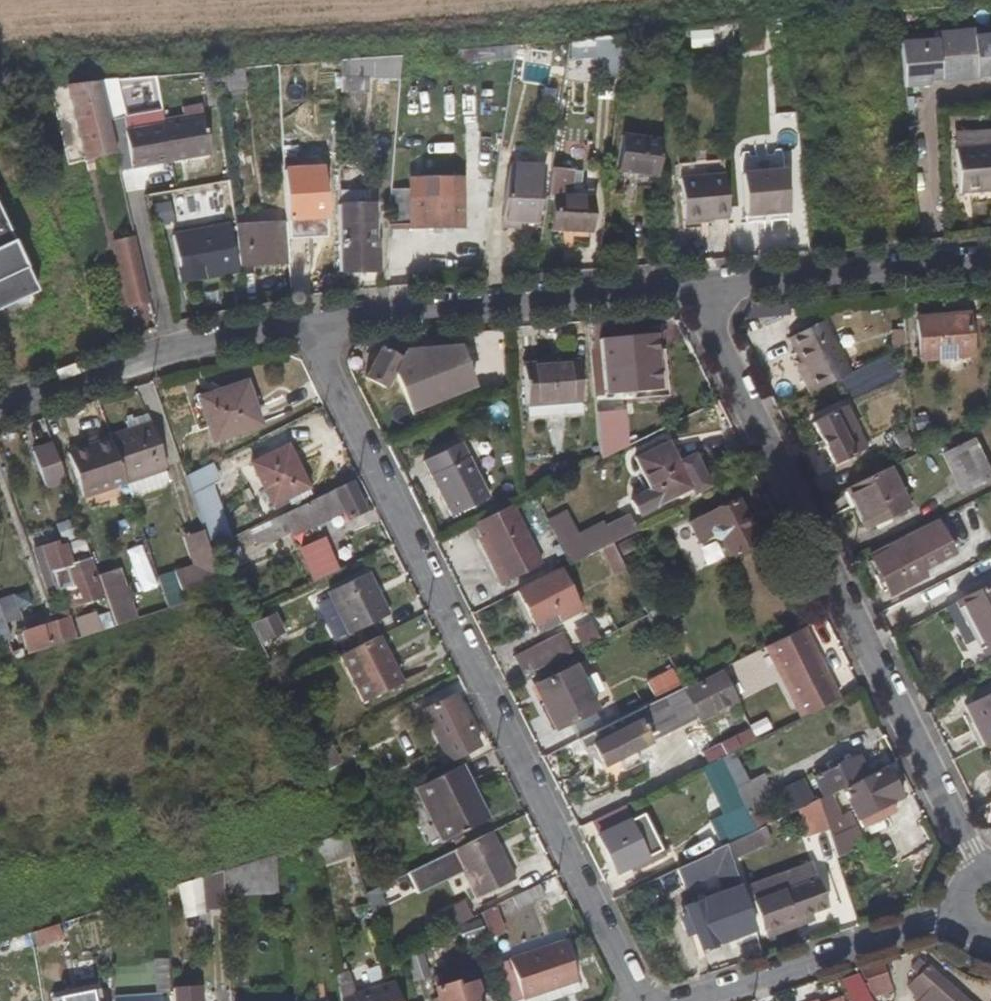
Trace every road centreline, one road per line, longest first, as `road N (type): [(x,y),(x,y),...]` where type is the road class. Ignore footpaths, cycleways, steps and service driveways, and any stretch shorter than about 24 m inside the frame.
road 1 (residential): [(313,321),(640,1000)]
road 2 (residential): [(978,864),(696,288)]
road 3 (residential): [(696,288),(313,321)]
road 4 (residential): [(313,321),(151,359),(0,409)]
road 5 (residential): [(990,267),(696,288)]
road 6 (residential): [(701,1000),(951,918)]

